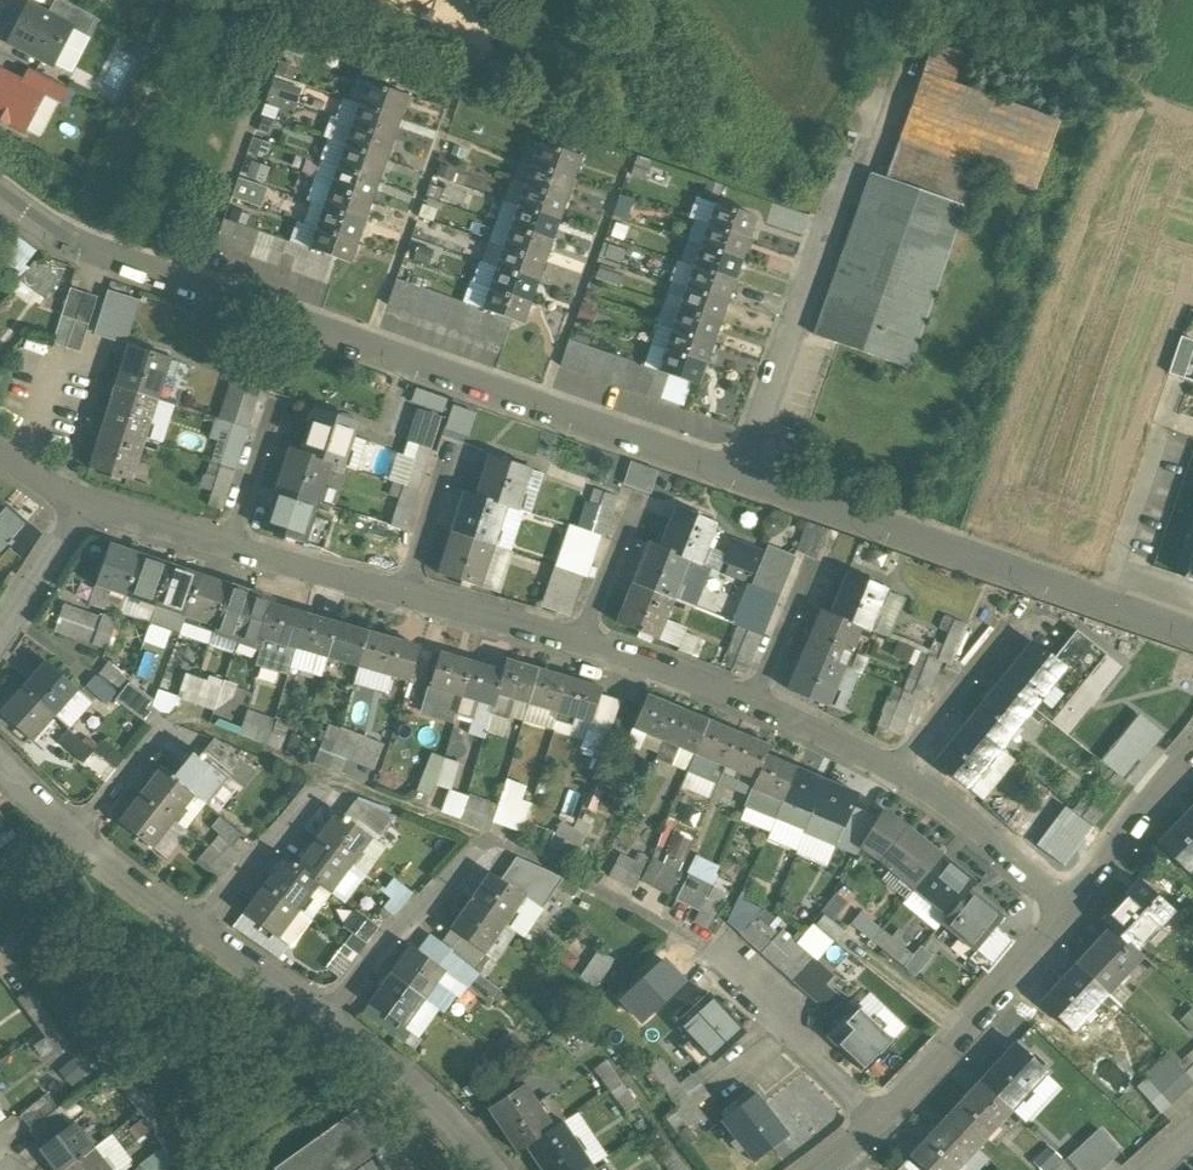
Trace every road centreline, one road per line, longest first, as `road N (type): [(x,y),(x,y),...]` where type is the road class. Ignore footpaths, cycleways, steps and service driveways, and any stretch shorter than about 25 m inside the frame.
road 1 (residential): [(742,476),(193,291),(54,238),(0,197)]
road 2 (residential): [(742,476),(862,104)]
road 3 (residential): [(1104,606),(742,476)]
road 4 (residential): [(1068,910),(877,1125)]
road 5 (residential): [(877,1125),(709,951)]
road 6 (residential): [(485,838),(323,1016)]
road 7 (residential): [(1179,387),(1104,606)]
road 8 (residential): [(491,1169),(323,1016)]
road 9 (residential): [(895,772),(1068,910)]
road 10 (residential): [(1192,754),(1068,910)]
road 11 (residential): [(331,782),(196,926)]
road 12 (residential): [(226,551),(405,597)]
road 13 (residential): [(405,597),(582,647)]
road 14 (residential): [(895,772),(1011,630)]
road 15 (residential): [(582,647),(753,709)]
road 16 (residential): [(55,496),(102,341)]
road 17 (residential): [(226,551),(277,399)]
road 18 (residential): [(753,709),(815,562)]
road 19 (residential): [(405,597),(452,446)]
road 20 (residential): [(582,647),(638,500)]
road 21 (residential): [(177,717),(80,839)]
road 22 (residential): [(323,1016),(196,926)]
road 23 (residential): [(753,709),(895,772)]
road 24 (residential): [(0,635),(84,511)]
road 25 (residential): [(84,511),(226,551)]
road 26 (residential): [(196,926),(80,839)]

